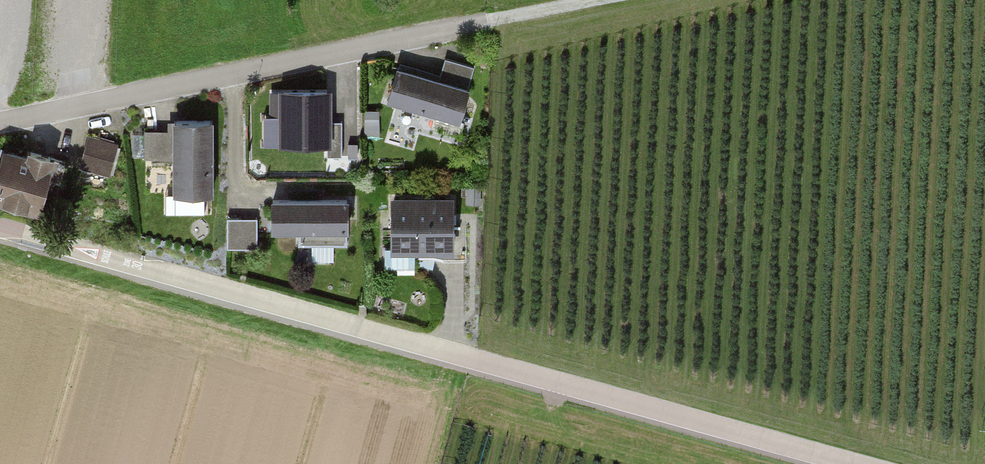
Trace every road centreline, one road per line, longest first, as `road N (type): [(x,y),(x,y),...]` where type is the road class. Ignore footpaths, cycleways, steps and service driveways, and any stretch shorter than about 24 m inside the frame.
road 1 (unclassified): [(0,227),(857,463)]
road 2 (unclassified): [(0,124),(501,21)]

